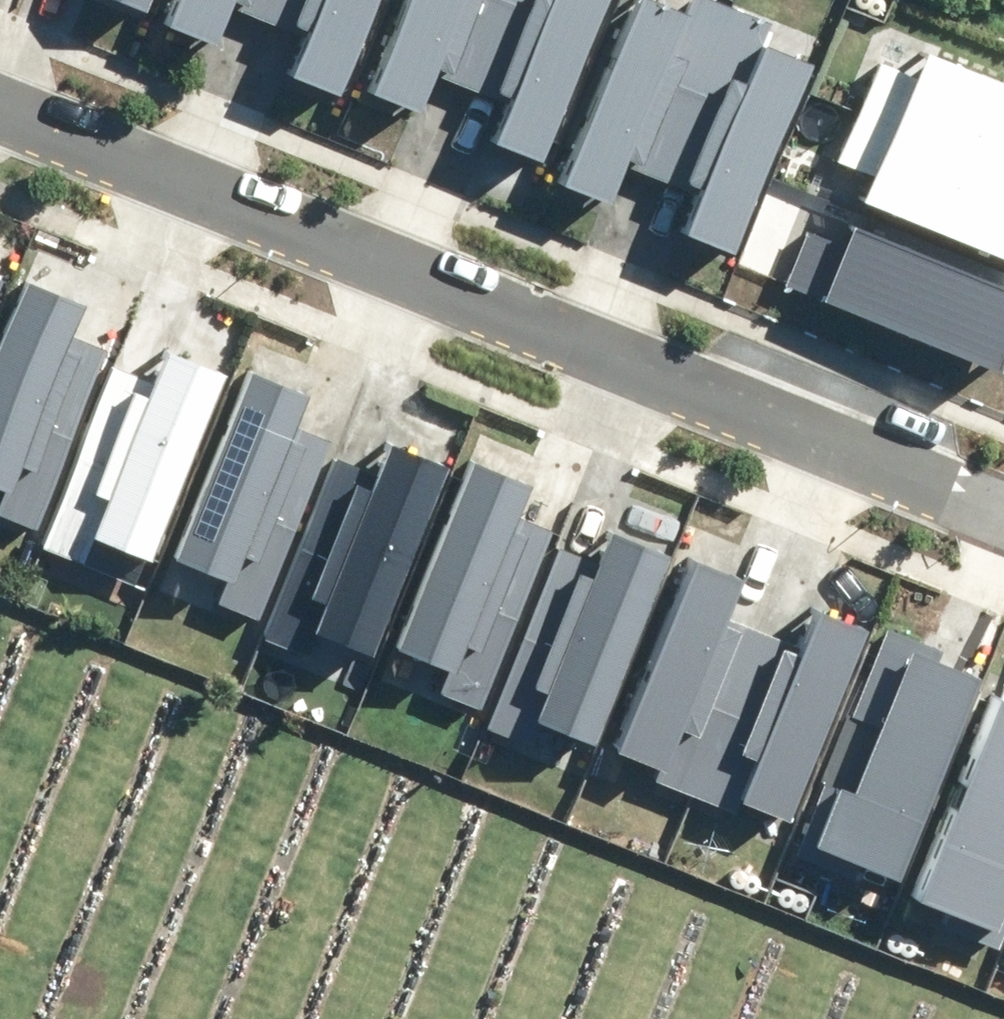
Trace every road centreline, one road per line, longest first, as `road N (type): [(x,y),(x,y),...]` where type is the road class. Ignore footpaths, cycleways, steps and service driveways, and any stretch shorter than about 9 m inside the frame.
road 1 (residential): [(0,107),(1003,512)]

